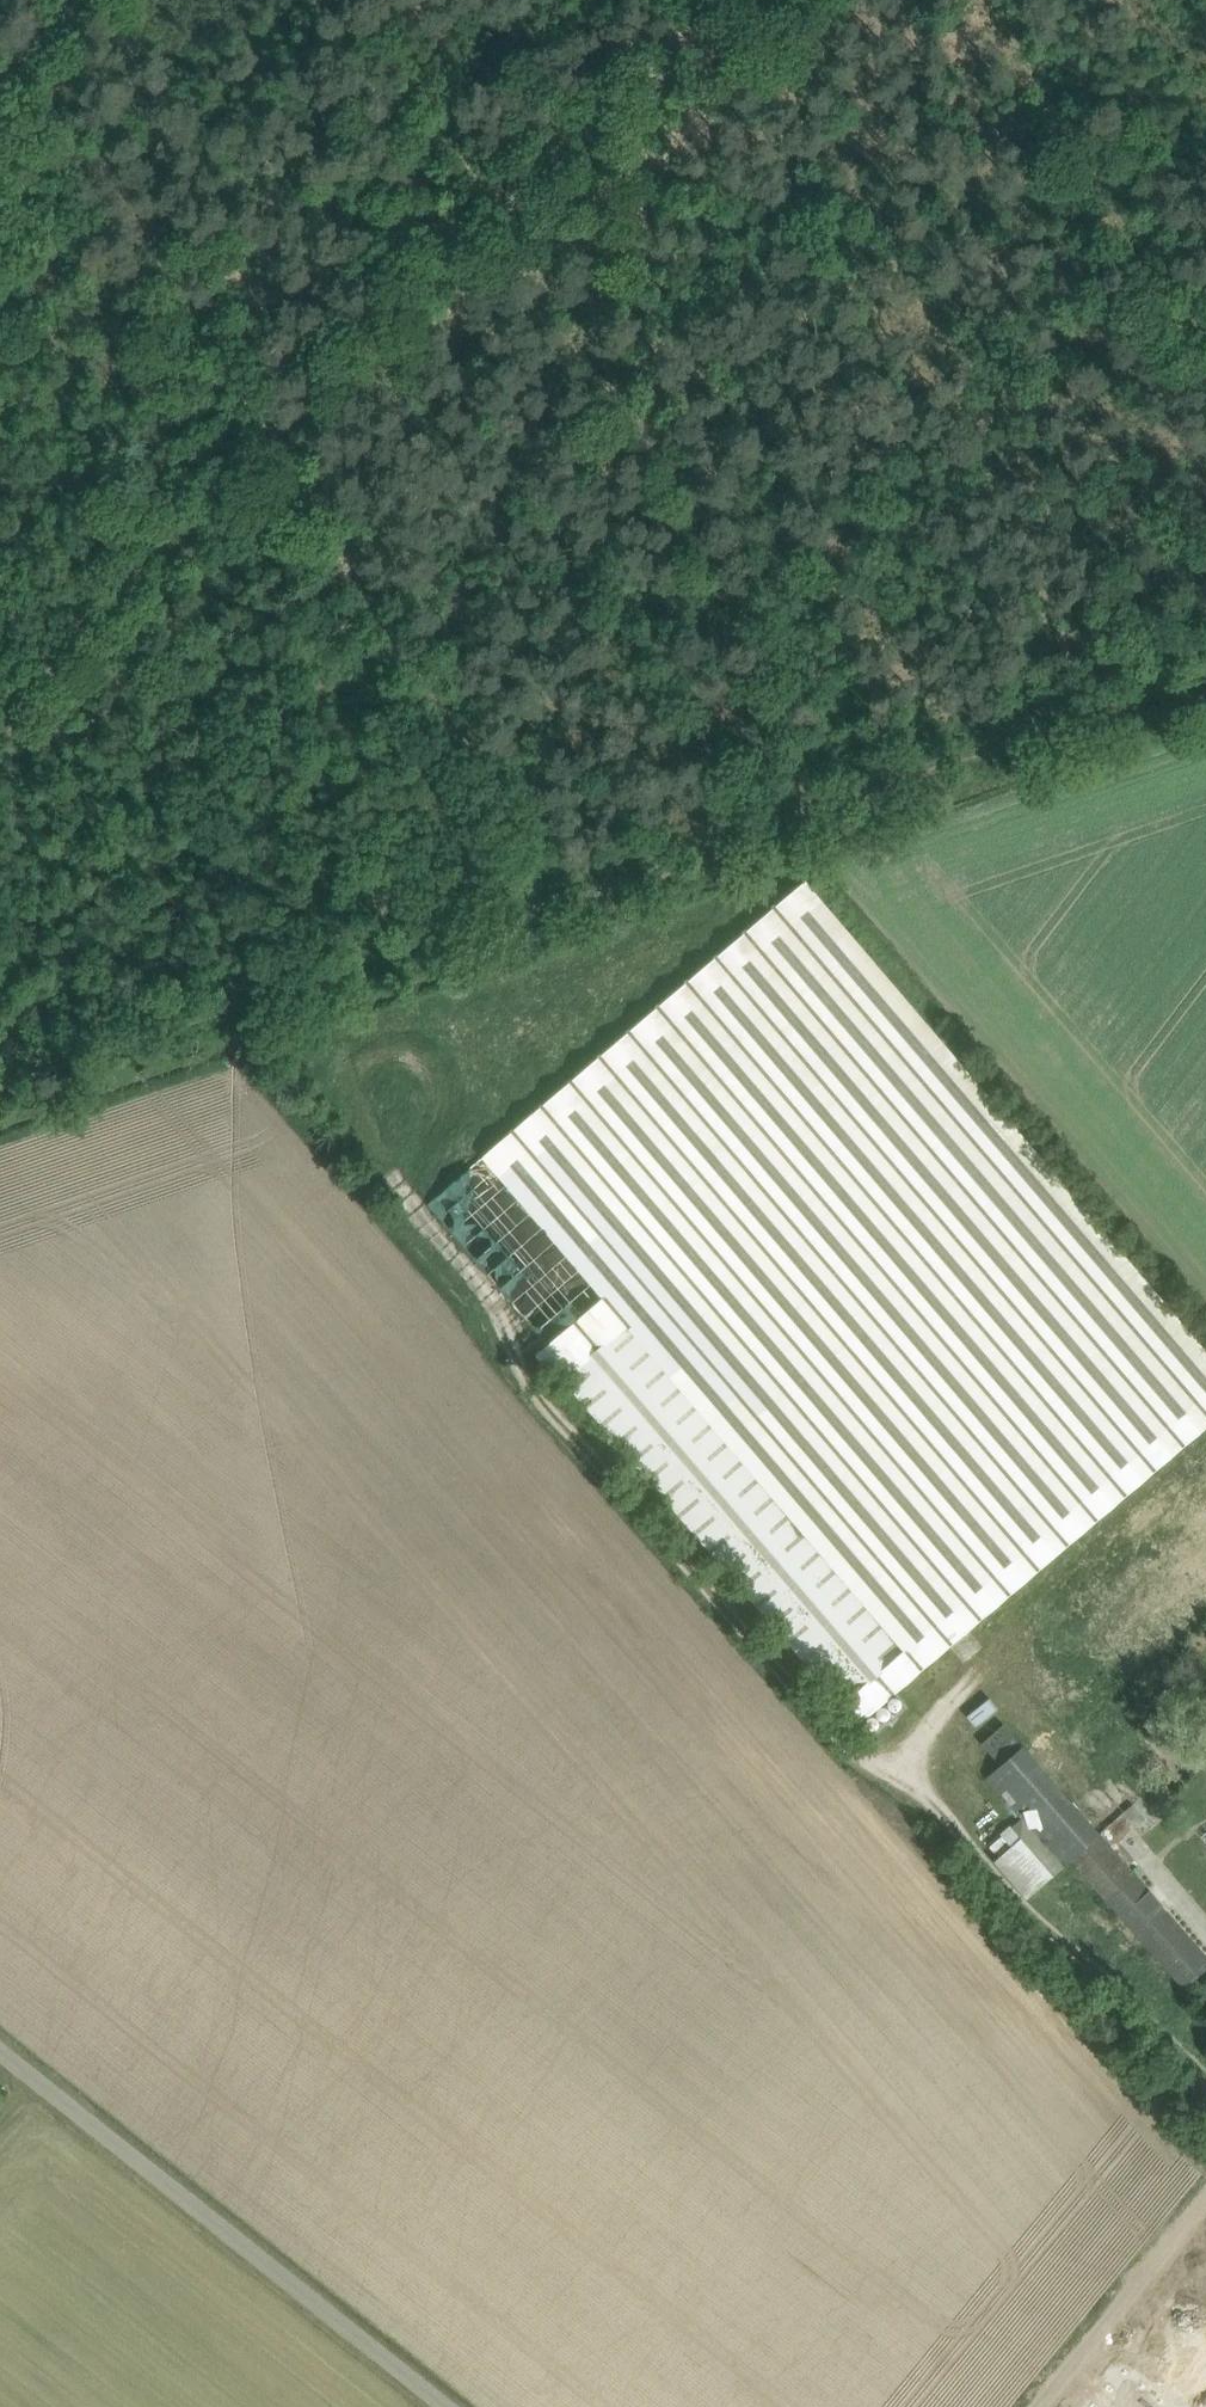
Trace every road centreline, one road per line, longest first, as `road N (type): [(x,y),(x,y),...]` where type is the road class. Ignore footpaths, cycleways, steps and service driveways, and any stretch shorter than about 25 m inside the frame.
road 1 (track): [(0,1063),(454,931),(1205,662)]
road 2 (track): [(539,901),(277,478),(277,442),(220,379),(29,46),(65,0)]
road 3 (unclassified): [(446,2406),(0,2045)]
road 4 (track): [(1205,366),(976,0)]
road 5 (unclassified): [(1041,2406),(1205,2203)]
road 6 (track): [(84,1033),(0,897)]

